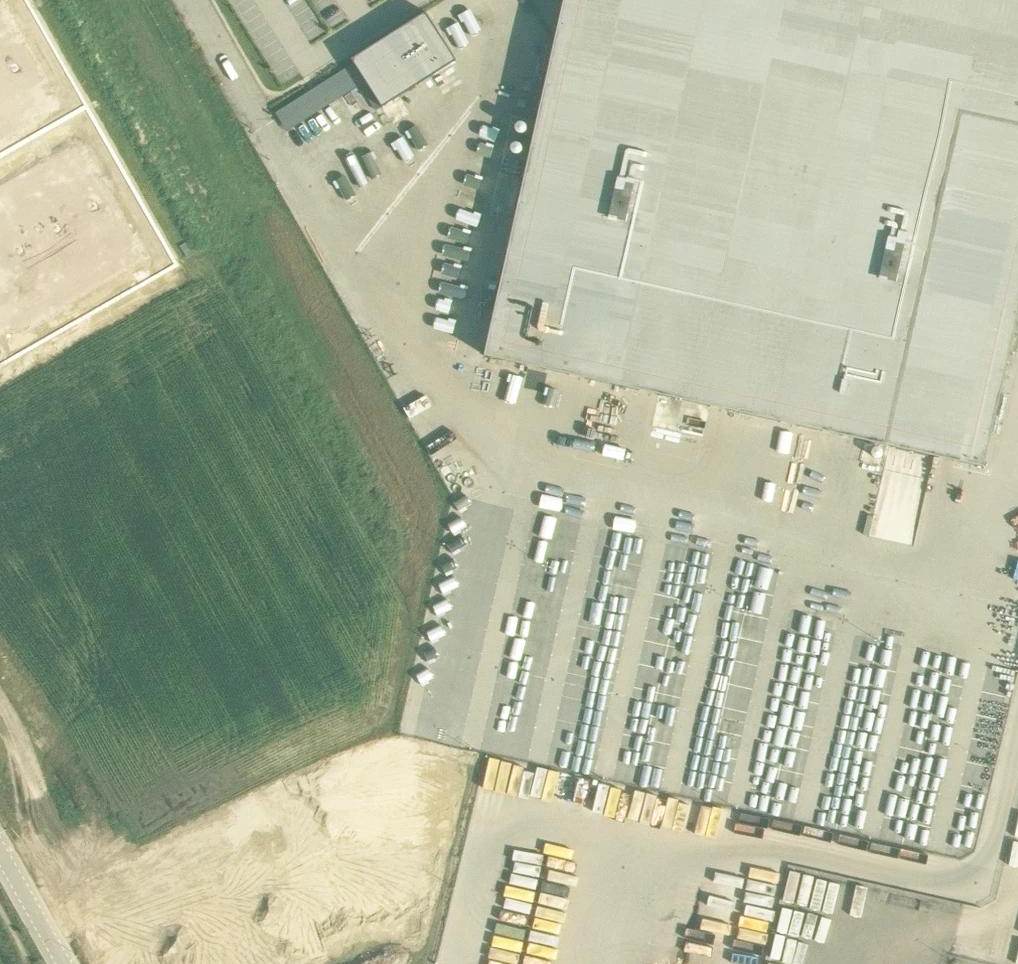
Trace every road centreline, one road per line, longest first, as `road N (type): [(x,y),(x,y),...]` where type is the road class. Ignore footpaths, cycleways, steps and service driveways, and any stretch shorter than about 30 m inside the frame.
road 1 (unclassified): [(0,849),(65,963)]

